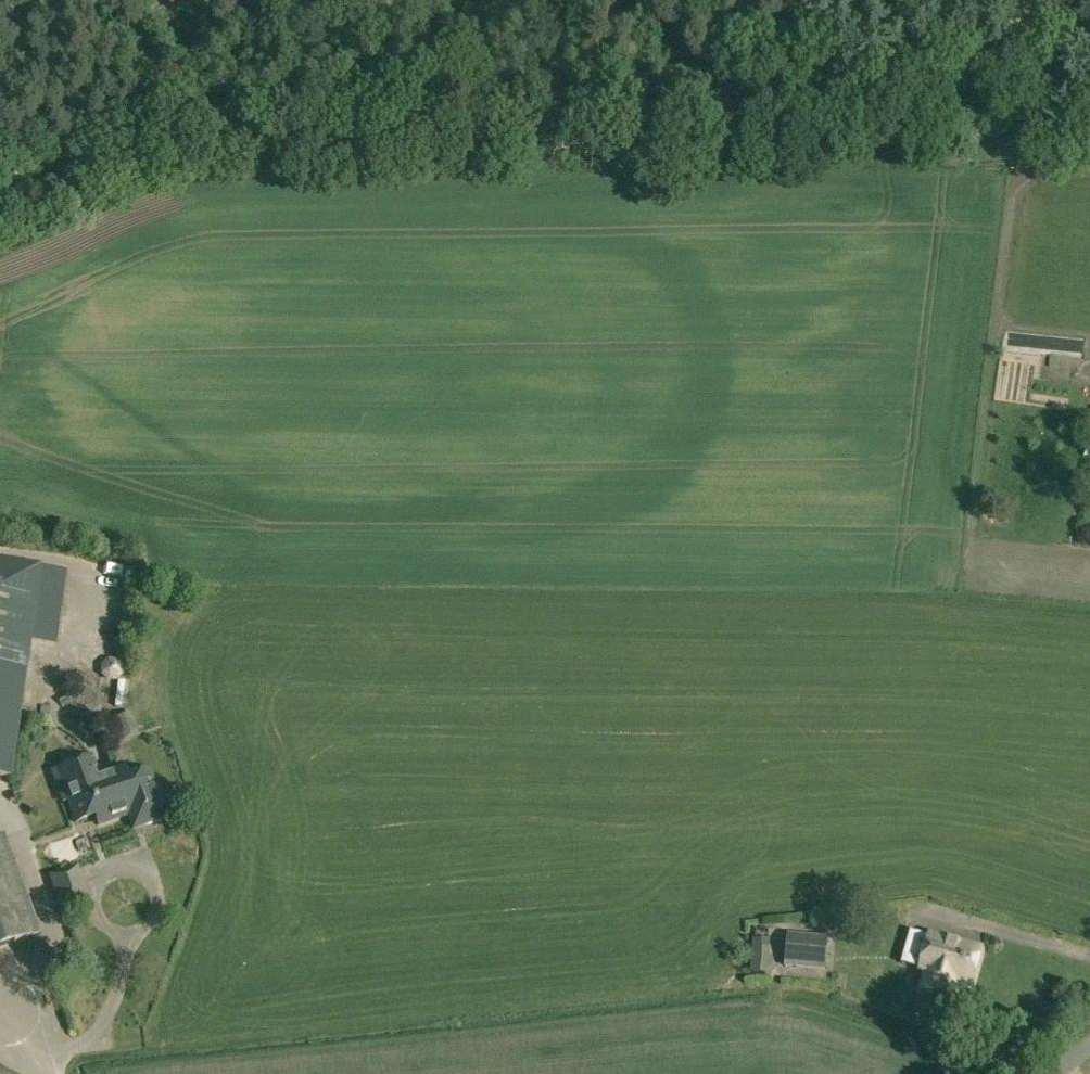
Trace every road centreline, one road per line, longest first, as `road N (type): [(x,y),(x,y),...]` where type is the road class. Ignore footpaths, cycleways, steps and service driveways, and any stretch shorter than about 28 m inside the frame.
road 1 (track): [(860,97),(235,134),(0,210)]
road 2 (track): [(1089,157),(921,159),(872,131),(860,97)]
road 3 (track): [(860,97),(1089,41)]

